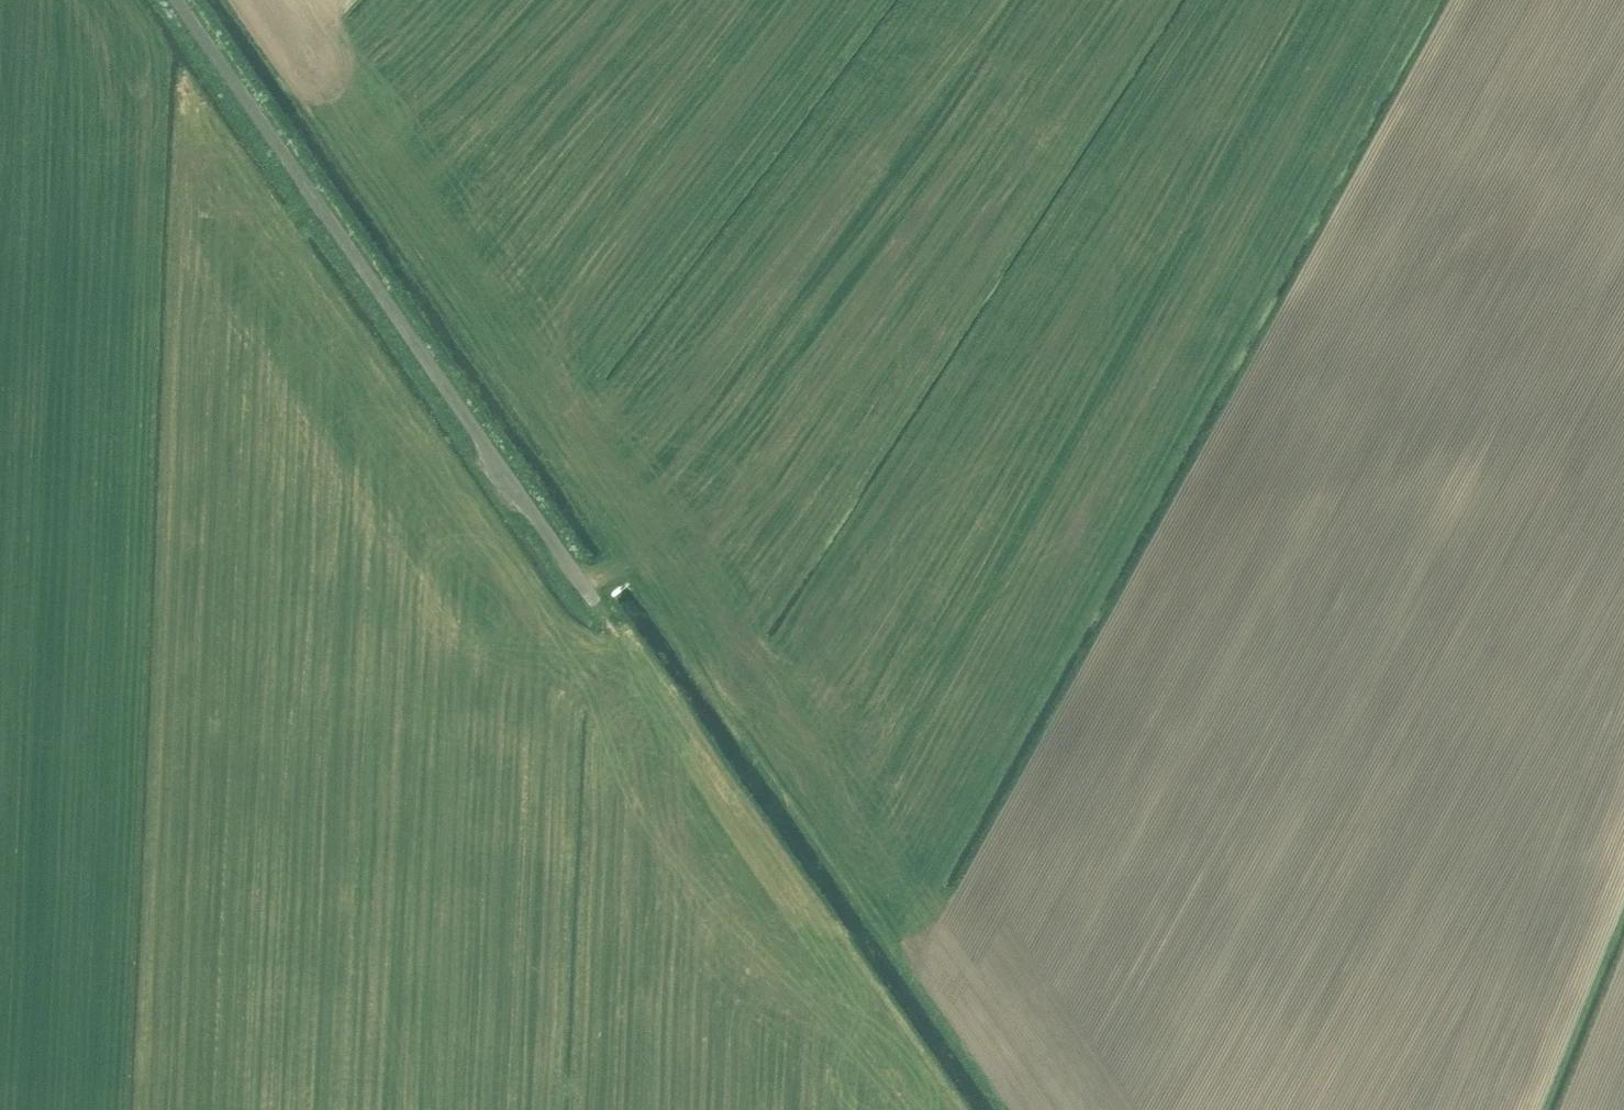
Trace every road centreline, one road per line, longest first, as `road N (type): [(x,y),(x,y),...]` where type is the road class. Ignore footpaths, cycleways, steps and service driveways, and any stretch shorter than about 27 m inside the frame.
road 1 (unclassified): [(589,594),(177,0)]

